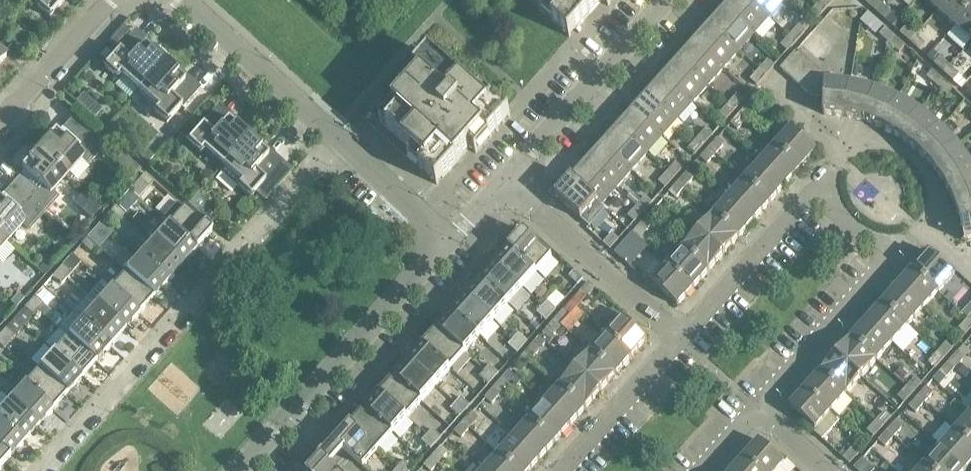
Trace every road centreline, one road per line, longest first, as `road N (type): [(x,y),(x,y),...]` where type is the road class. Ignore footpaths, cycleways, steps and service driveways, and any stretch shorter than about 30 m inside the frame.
road 1 (residential): [(682,336),(823,187),(890,250),(756,404)]
road 2 (residential): [(43,470),(336,140)]
road 3 (residential): [(238,470),(443,241)]
road 4 (residential): [(682,336),(507,174)]
road 5 (residential): [(507,174),(663,0)]
road 6 (residential): [(336,140),(184,0)]
road 7 (residential): [(561,470),(682,336)]
road 8 (residential): [(0,115),(102,0)]
road 9 (residential): [(443,241),(336,140)]

